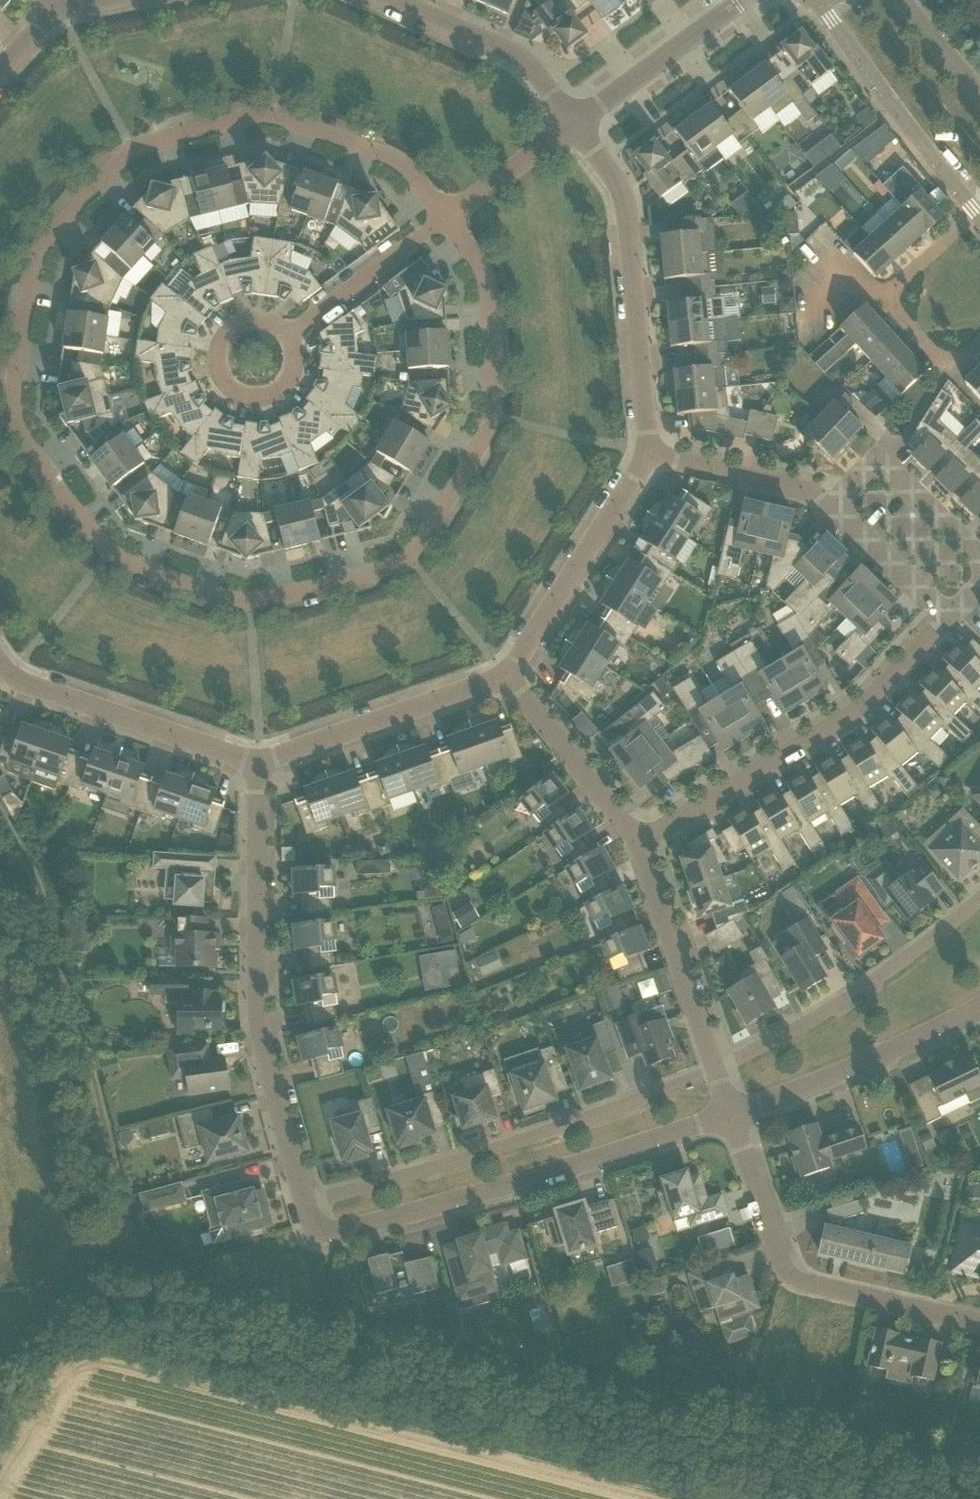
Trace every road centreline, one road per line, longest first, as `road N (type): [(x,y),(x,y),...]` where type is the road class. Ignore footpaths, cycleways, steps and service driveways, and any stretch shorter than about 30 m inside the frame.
road 1 (residential): [(250,608),(110,559),(20,423),(36,260),(136,151),(276,120),(406,168),(447,223)]
road 2 (track): [(979,1469),(123,1284)]
road 3 (residential): [(640,844),(816,732),(882,678),(929,620),(935,584),(852,501),(651,457)]
road 4 (residential): [(447,223),(489,281),(496,422),(406,559),(250,608)]
road 5 (residential): [(303,1204),(321,1242),(732,1117)]
road 6 (residential): [(257,770),(262,1006),(303,1204)]
road 7 (residential): [(303,1204),(547,1136),(716,1072)]
road 8 (residential): [(979,1323),(791,1279),(732,1117)]
road 9 (residential): [(651,457),(627,196),(576,127)]
road 10 (residential): [(716,1072),(857,996),(979,897)]
road 11 (residential): [(0,664),(10,680),(257,770)]
road 12 (residential): [(816,0),(927,161),(979,222)]
road 13 (residential): [(732,1117),(979,1011)]
road 14 (residential): [(257,770),(510,681)]
road 15 (residential): [(510,681),(651,457)]
road 16 (residential): [(716,1072),(640,844)]
road 17 (residential): [(576,127),(526,60),(389,0)]
road 18 (residential): [(576,127),(745,0)]
road 19 (residential): [(640,844),(510,681)]
road 20 (residential): [(447,223),(288,340)]
road 21 (residential): [(288,340),(254,324),(230,334),(218,356),(223,382),(241,398),(266,400),(287,386)]
road 22 (residential): [(576,127),(447,223)]
road 23 (residential): [(979,98),(902,0)]

